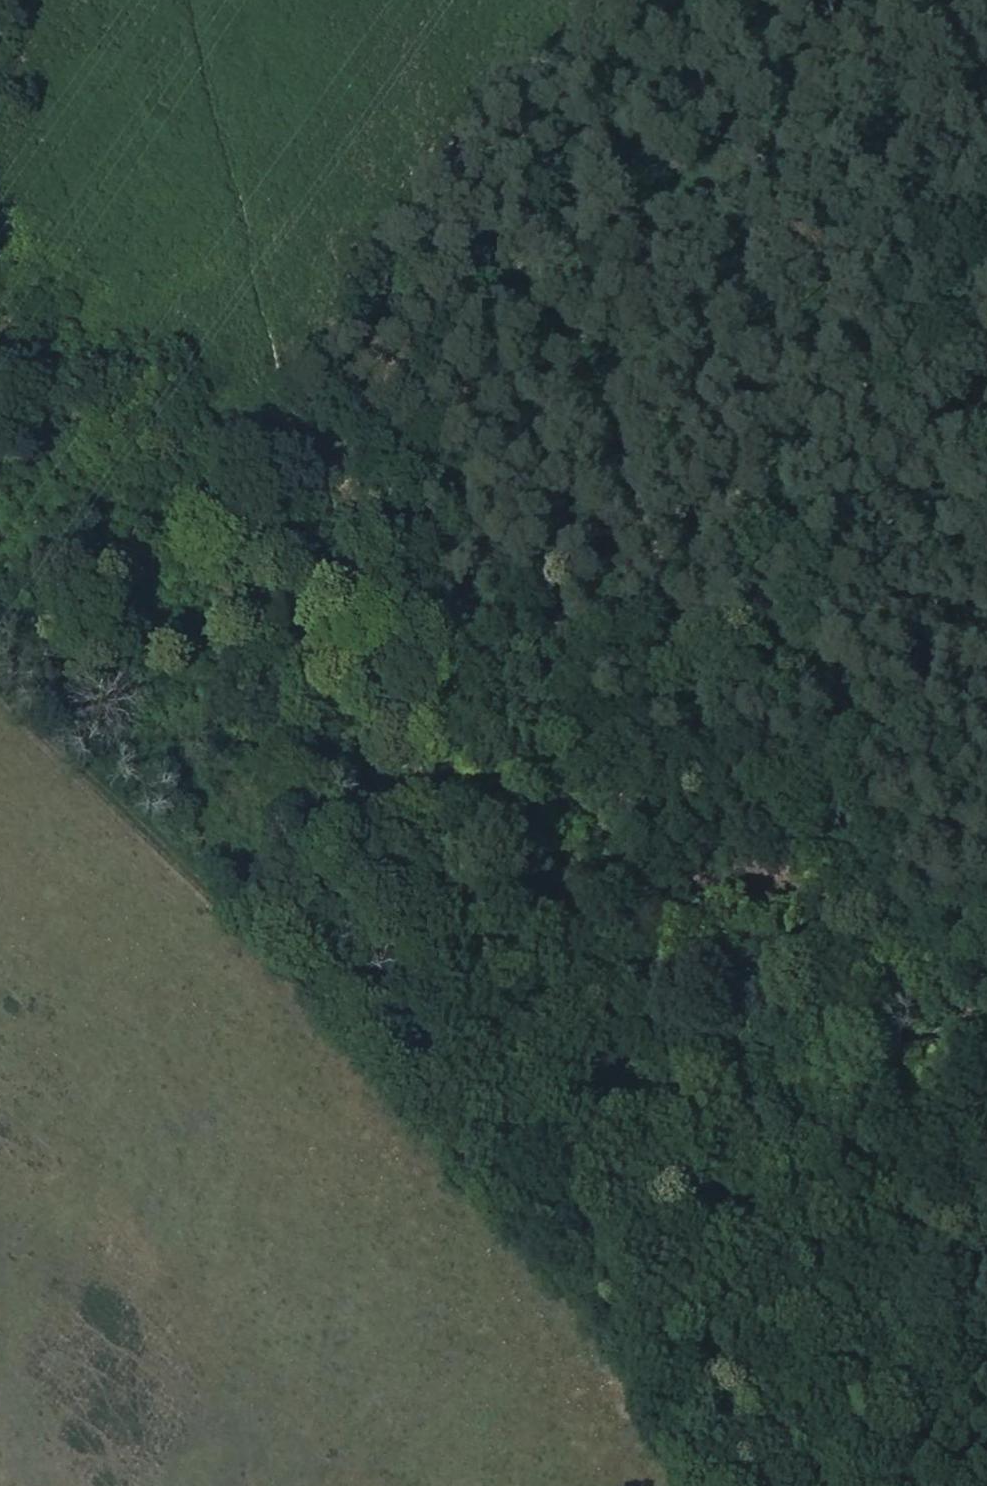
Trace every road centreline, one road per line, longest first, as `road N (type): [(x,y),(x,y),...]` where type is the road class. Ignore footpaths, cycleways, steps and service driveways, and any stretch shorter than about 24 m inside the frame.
road 1 (track): [(797,1485),(783,1382),(750,1287),(706,1203),(676,1167),(520,1080),(424,1049),(337,1047),(0,694)]

